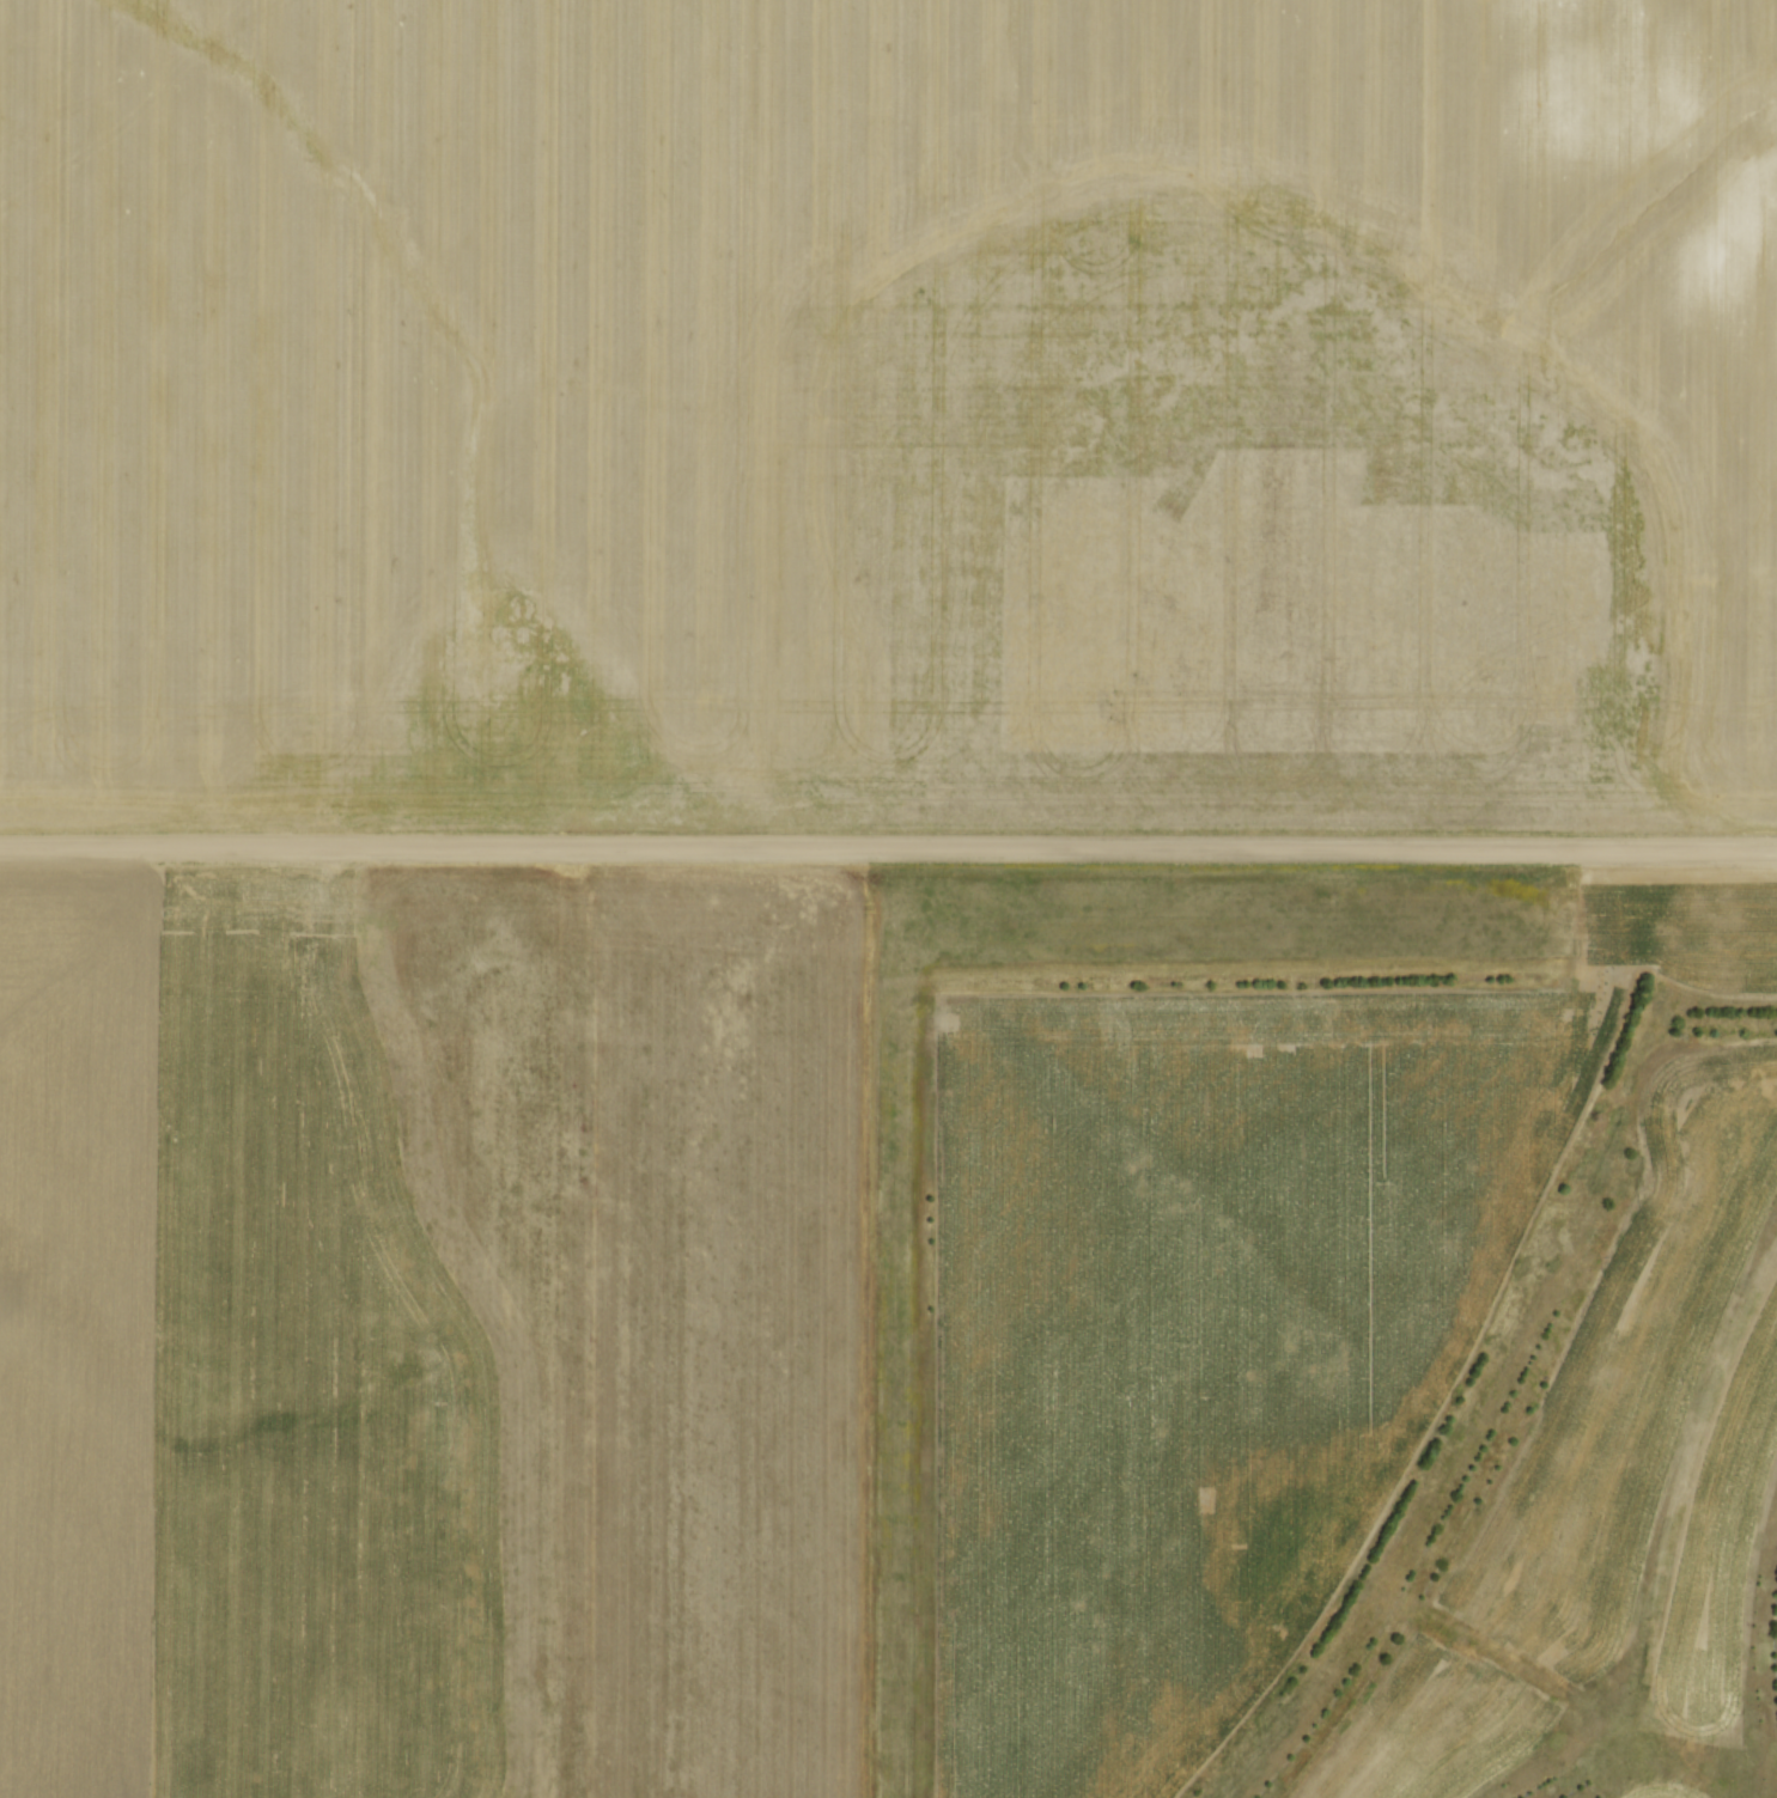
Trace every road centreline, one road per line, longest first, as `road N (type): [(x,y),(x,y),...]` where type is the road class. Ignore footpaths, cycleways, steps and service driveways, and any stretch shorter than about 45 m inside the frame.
road 1 (tertiary): [(1776,848),(0,848)]

